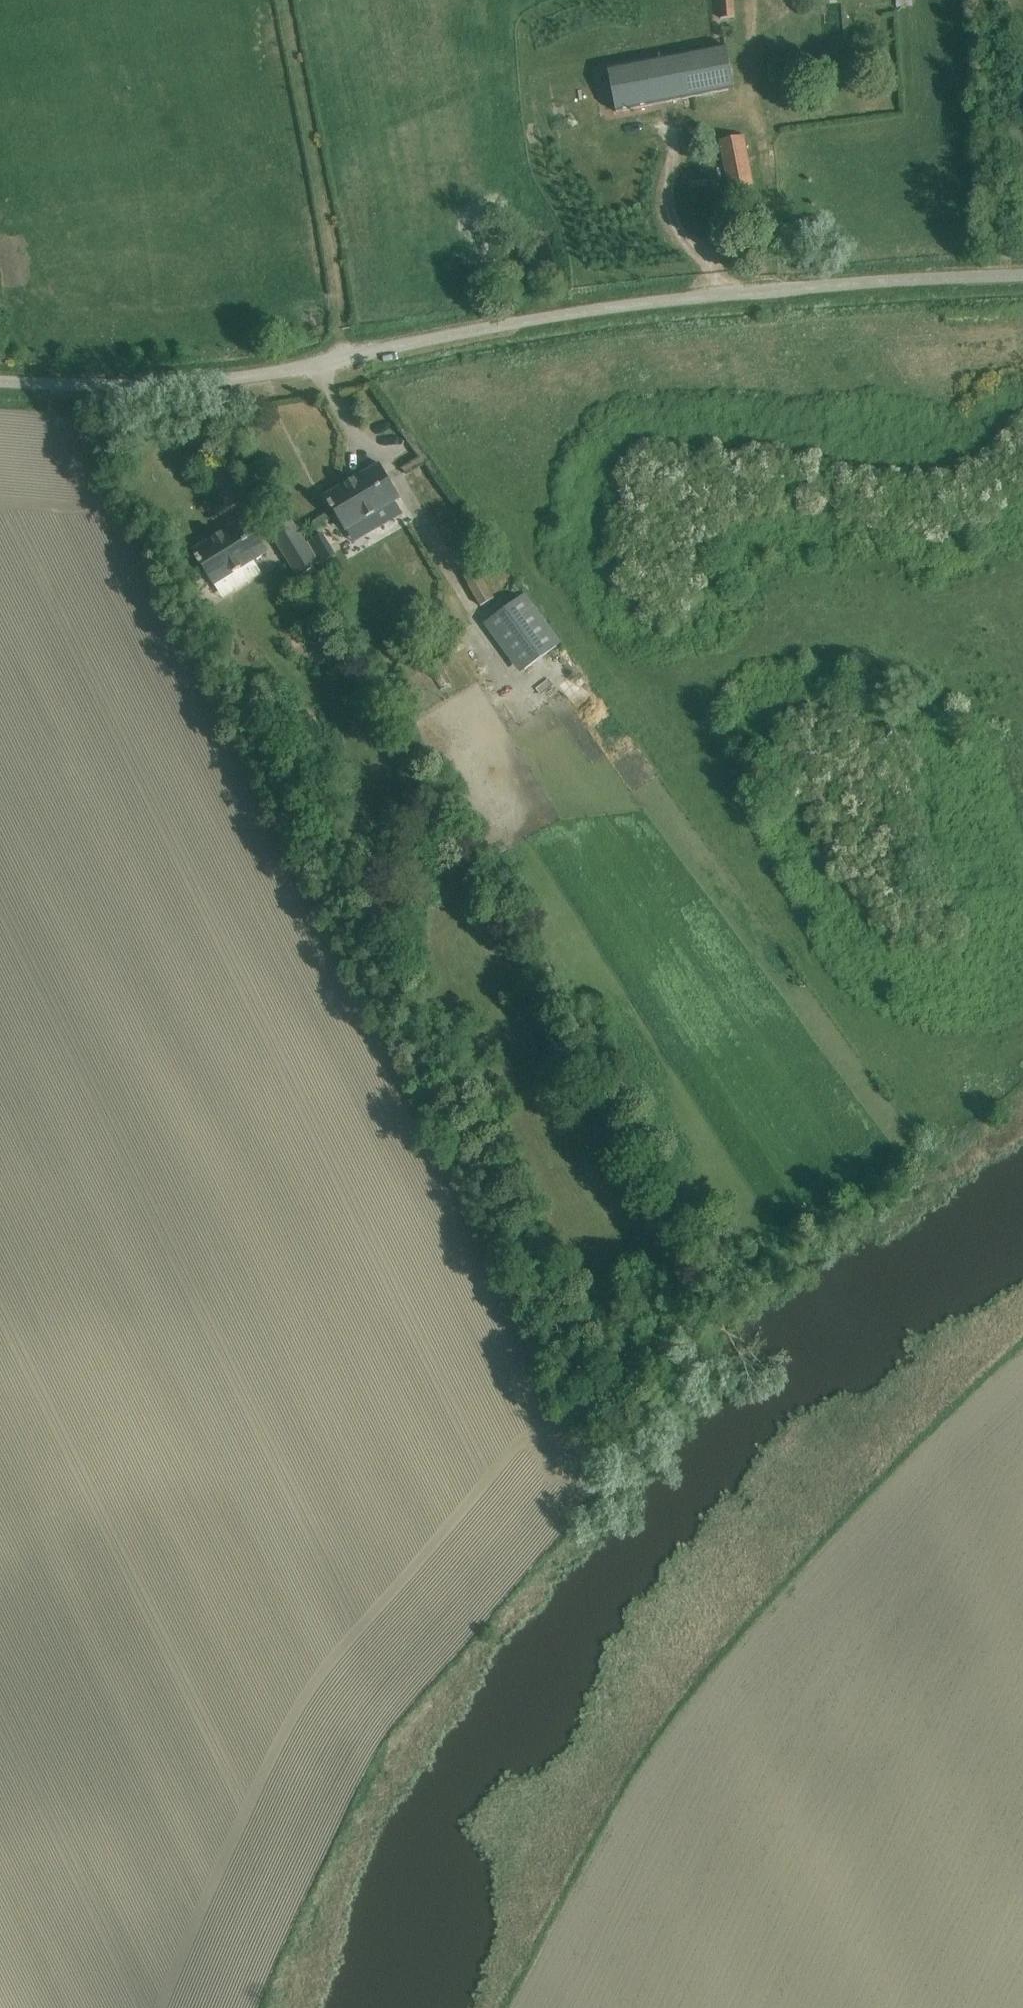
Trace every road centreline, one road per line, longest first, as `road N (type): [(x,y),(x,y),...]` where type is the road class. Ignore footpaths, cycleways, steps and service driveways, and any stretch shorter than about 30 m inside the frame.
road 1 (unclassified): [(0,381),(154,385),(247,376),(582,313),(863,283),(1022,275)]

